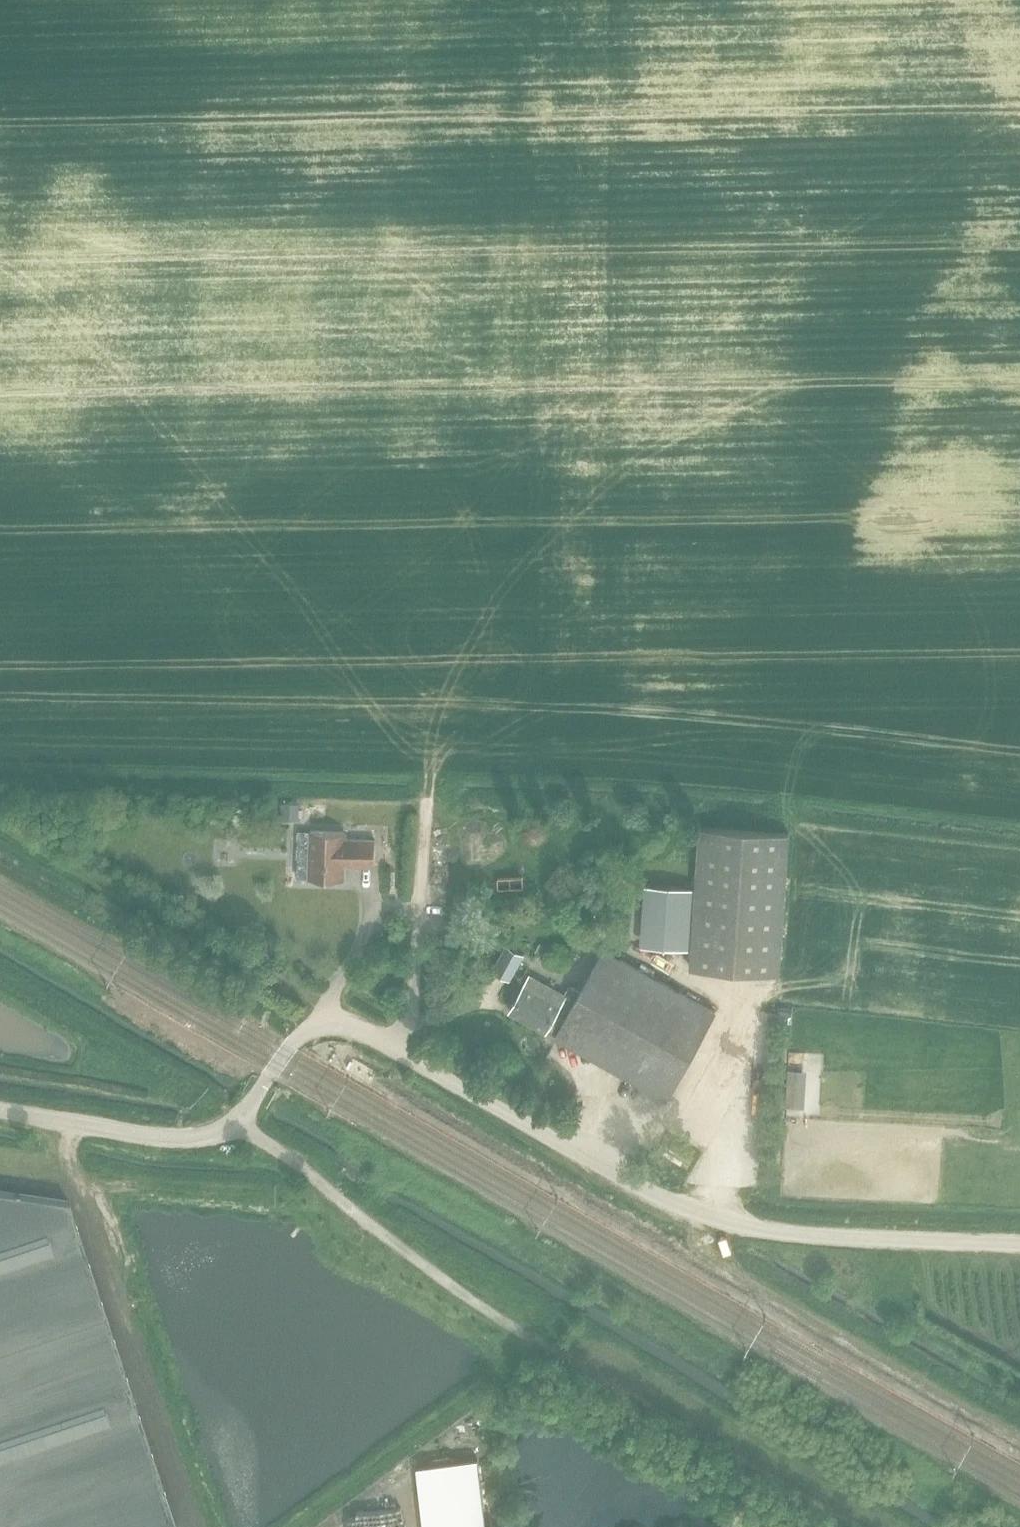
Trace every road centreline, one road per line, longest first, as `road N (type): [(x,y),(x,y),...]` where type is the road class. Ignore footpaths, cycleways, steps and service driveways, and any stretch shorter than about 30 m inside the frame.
road 1 (unclassified): [(268,1076),(305,1029),(344,1020),(657,1196),(757,1227),(1019,1235)]
road 2 (track): [(238,1122),(438,1274),(853,1526)]
road 3 (residential): [(0,1110),(189,1138),(238,1122),(268,1076)]

